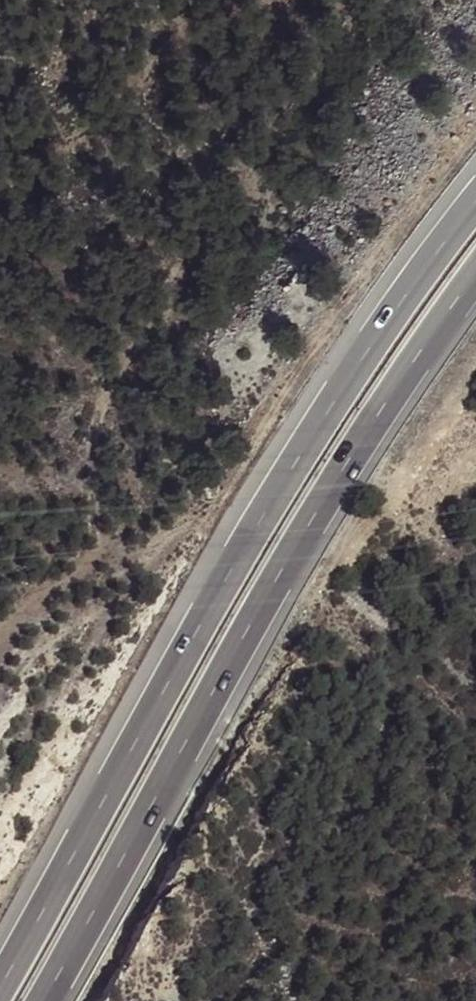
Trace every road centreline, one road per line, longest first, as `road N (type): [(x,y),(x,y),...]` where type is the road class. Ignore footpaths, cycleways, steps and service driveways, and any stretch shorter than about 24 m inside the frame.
road 1 (trunk): [(475,195),(274,492),(0,982)]
road 2 (trunk): [(42,1000),(368,432),(475,275)]

